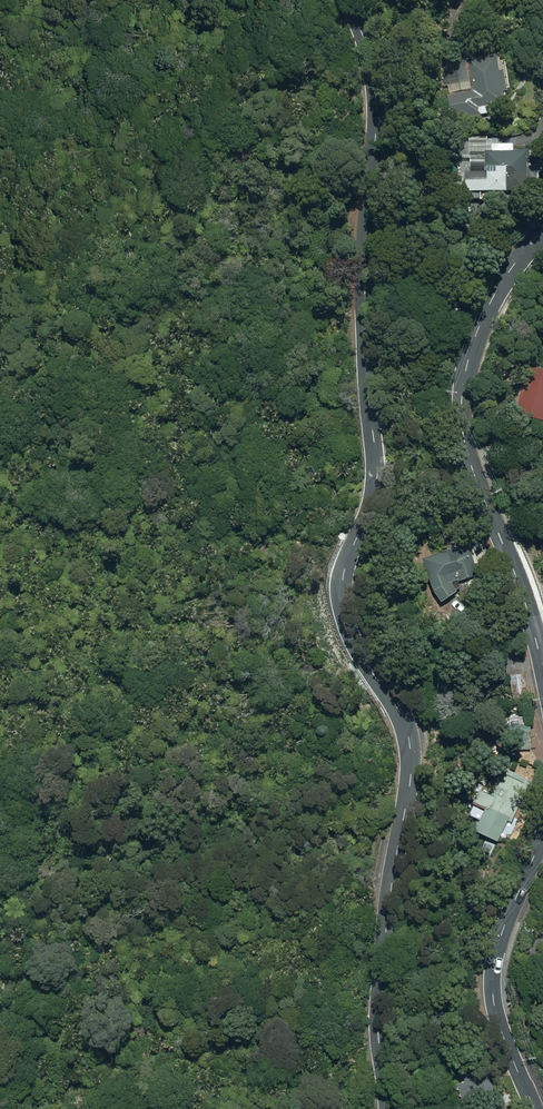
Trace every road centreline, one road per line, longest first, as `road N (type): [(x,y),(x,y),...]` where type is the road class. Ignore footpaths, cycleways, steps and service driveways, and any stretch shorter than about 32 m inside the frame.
road 1 (residential): [(361,0),(378,118),(370,336),(380,446),(341,581),(390,705),(405,786),(383,952),(380,1108)]
road 2 (tertiary): [(542,227),(482,317),(463,397),(542,674)]
road 3 (tertiary): [(542,836),(491,972),(511,1054),(536,1108)]

